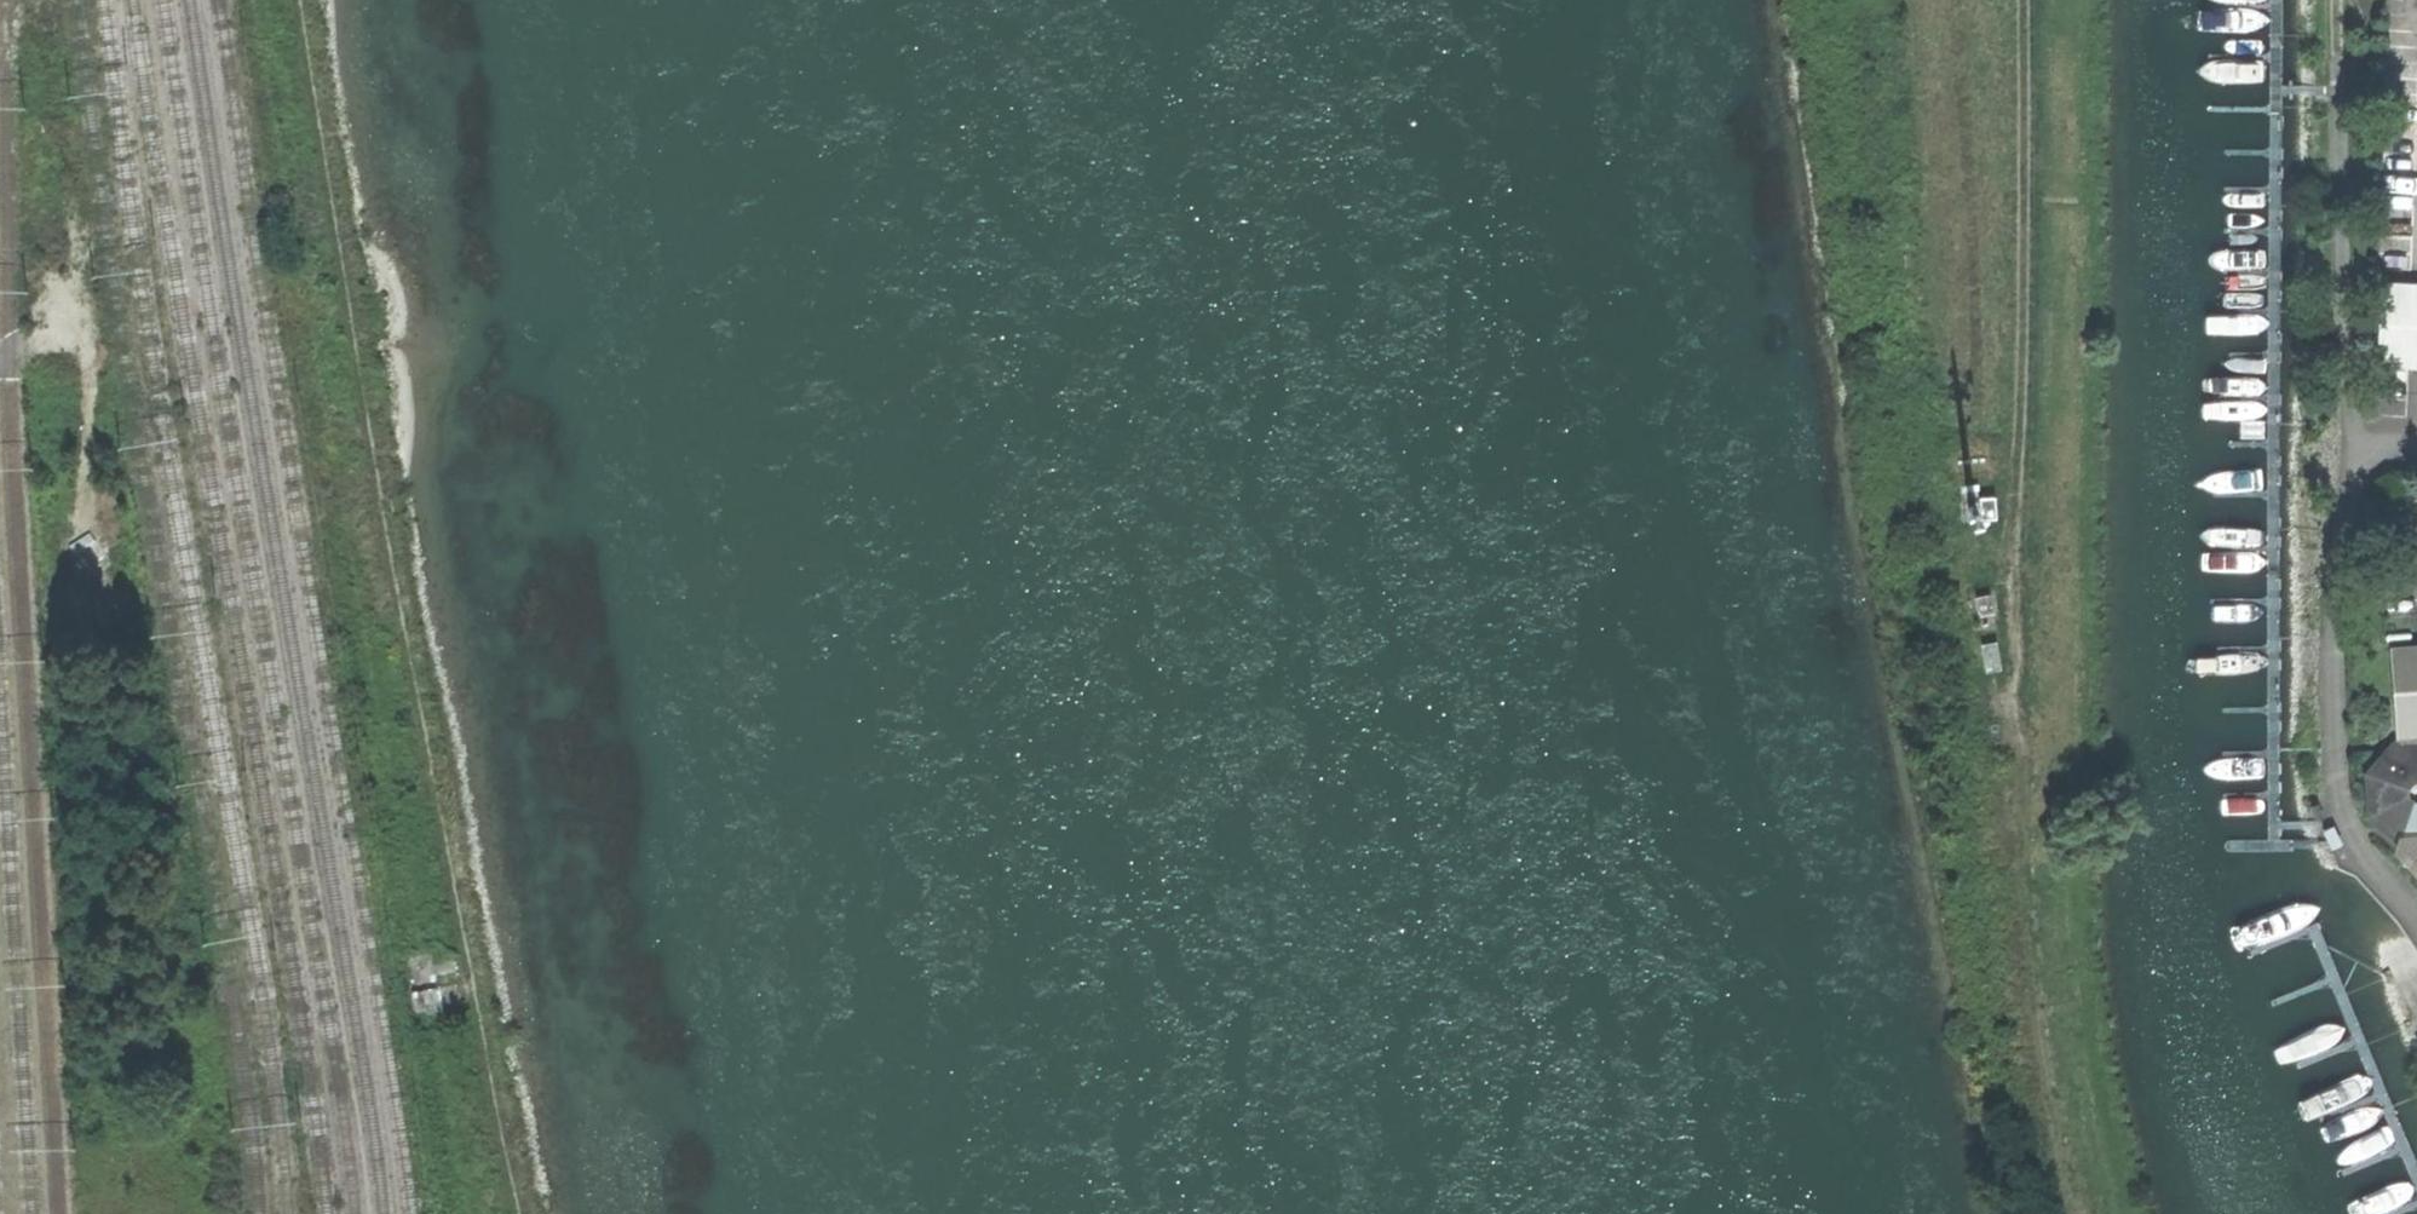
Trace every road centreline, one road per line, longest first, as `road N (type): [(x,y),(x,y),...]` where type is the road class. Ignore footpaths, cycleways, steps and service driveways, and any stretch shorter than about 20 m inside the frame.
road 1 (track): [(515,1213),(397,612),(297,0)]
road 2 (track): [(2022,0),(2016,712)]

